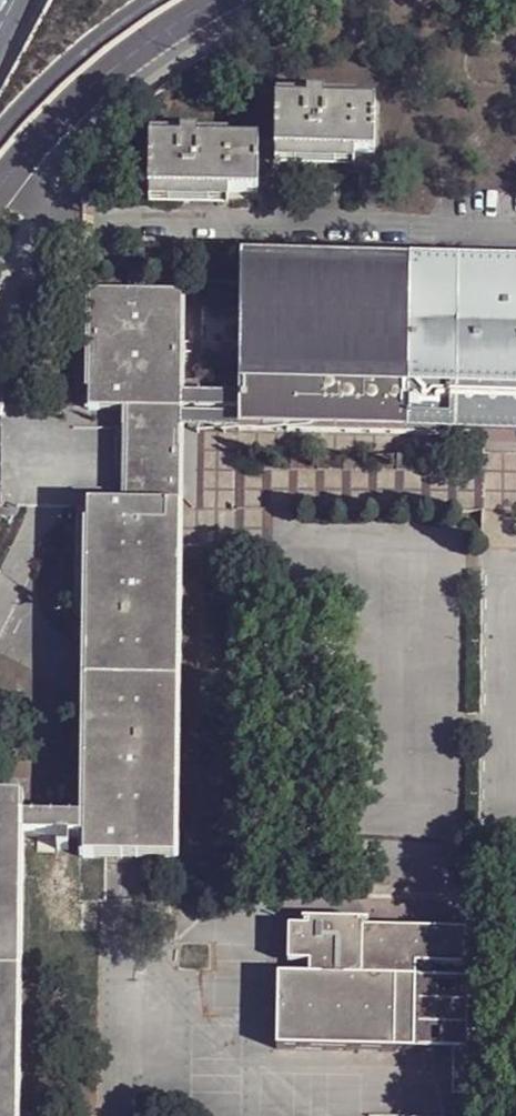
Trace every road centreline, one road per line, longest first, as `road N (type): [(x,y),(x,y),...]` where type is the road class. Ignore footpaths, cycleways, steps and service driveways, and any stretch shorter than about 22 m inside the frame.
road 1 (tertiary): [(0,135),(66,63),(153,0)]

